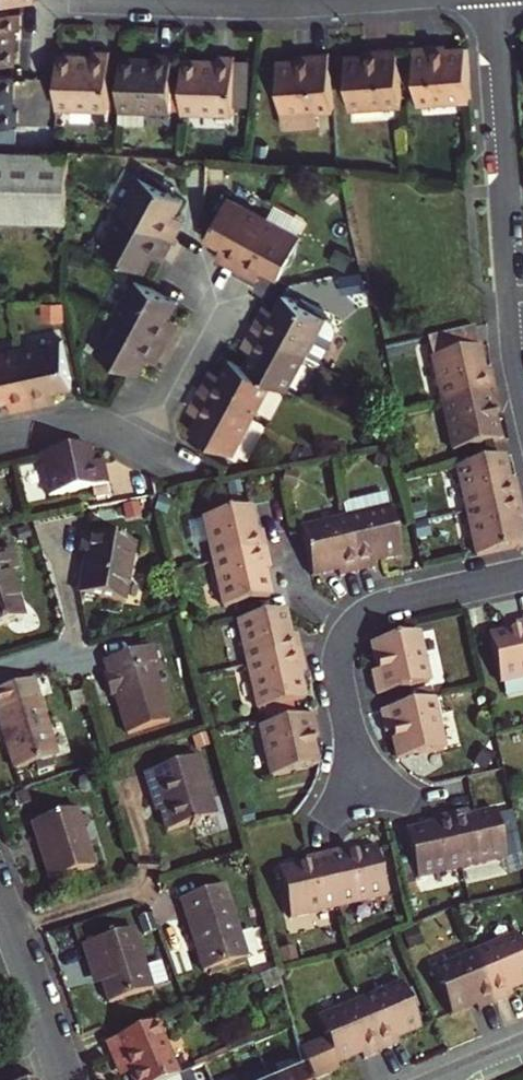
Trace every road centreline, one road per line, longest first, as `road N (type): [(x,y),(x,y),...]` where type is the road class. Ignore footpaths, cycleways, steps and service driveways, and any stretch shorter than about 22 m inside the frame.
road 1 (residential): [(522,576),(397,604),(354,624),(337,661),(364,795)]
road 2 (residential): [(522,408),(510,329),(506,203)]
road 3 (residential): [(0,438),(85,423),(193,471)]
road 4 (residential): [(506,203),(495,0)]
road 5 (residential): [(64,1079),(0,896)]
road 6 (residential): [(188,0),(319,0)]

